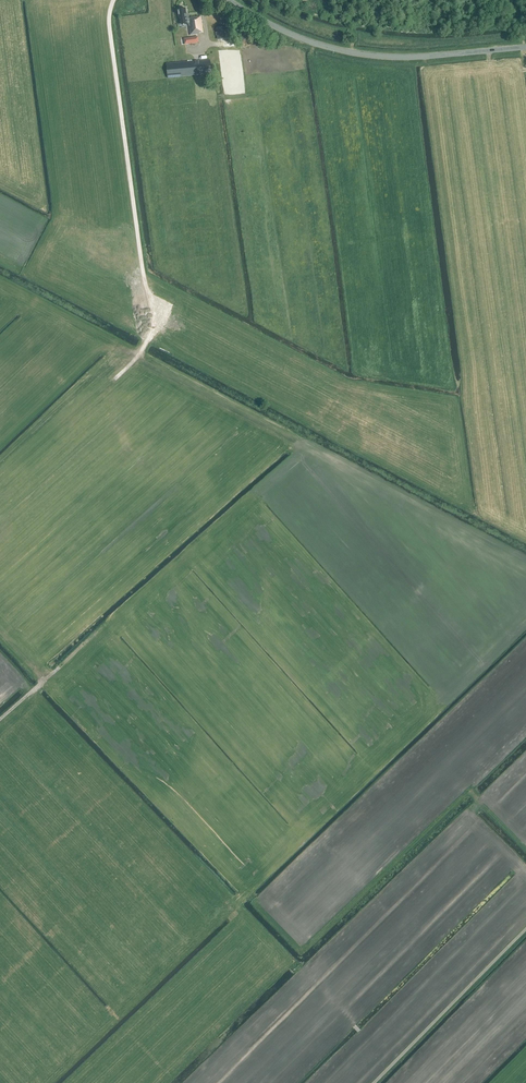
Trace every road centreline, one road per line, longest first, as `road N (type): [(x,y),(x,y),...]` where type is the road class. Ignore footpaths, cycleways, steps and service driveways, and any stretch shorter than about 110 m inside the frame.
road 1 (tertiary): [(525,48),(361,55),(299,38),(227,0)]

